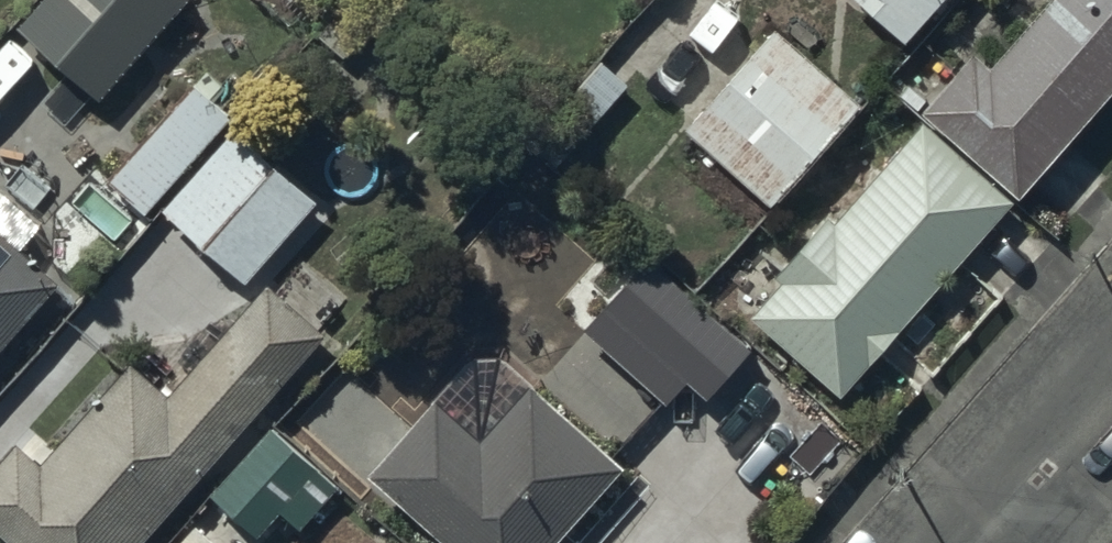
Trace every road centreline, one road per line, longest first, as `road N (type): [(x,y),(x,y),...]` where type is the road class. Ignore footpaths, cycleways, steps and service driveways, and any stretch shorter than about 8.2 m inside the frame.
road 1 (residential): [(981,542),(1111,396)]

